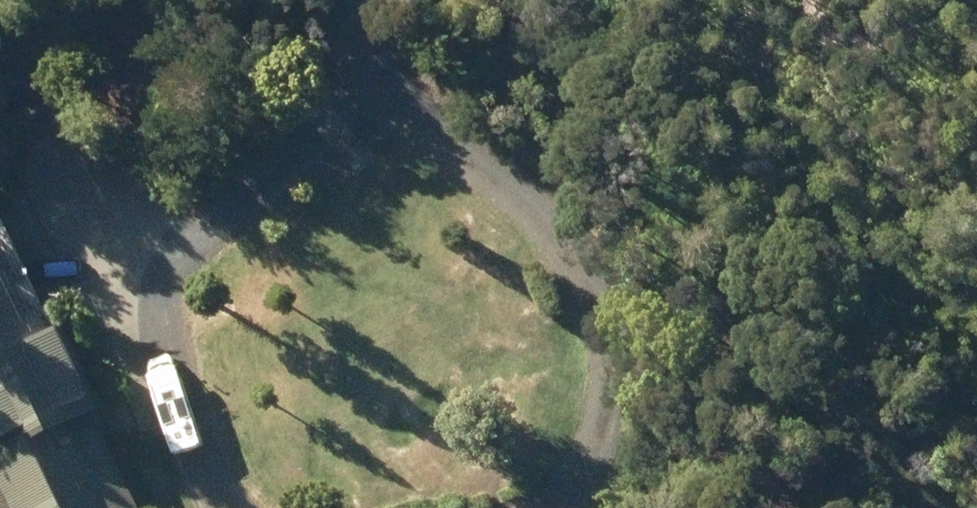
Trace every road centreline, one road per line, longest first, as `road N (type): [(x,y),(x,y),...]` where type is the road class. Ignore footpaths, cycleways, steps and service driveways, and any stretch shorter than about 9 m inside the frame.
road 1 (track): [(323,103),(485,182),(576,260),(631,363),(629,483),(604,507)]
road 2 (track): [(239,507),(209,488),(174,396),(158,306),(215,244),(301,171)]
road 3 (track): [(629,483),(866,507)]
road 4 (track): [(158,306),(0,128)]
road 5 (track): [(301,171),(343,0)]

